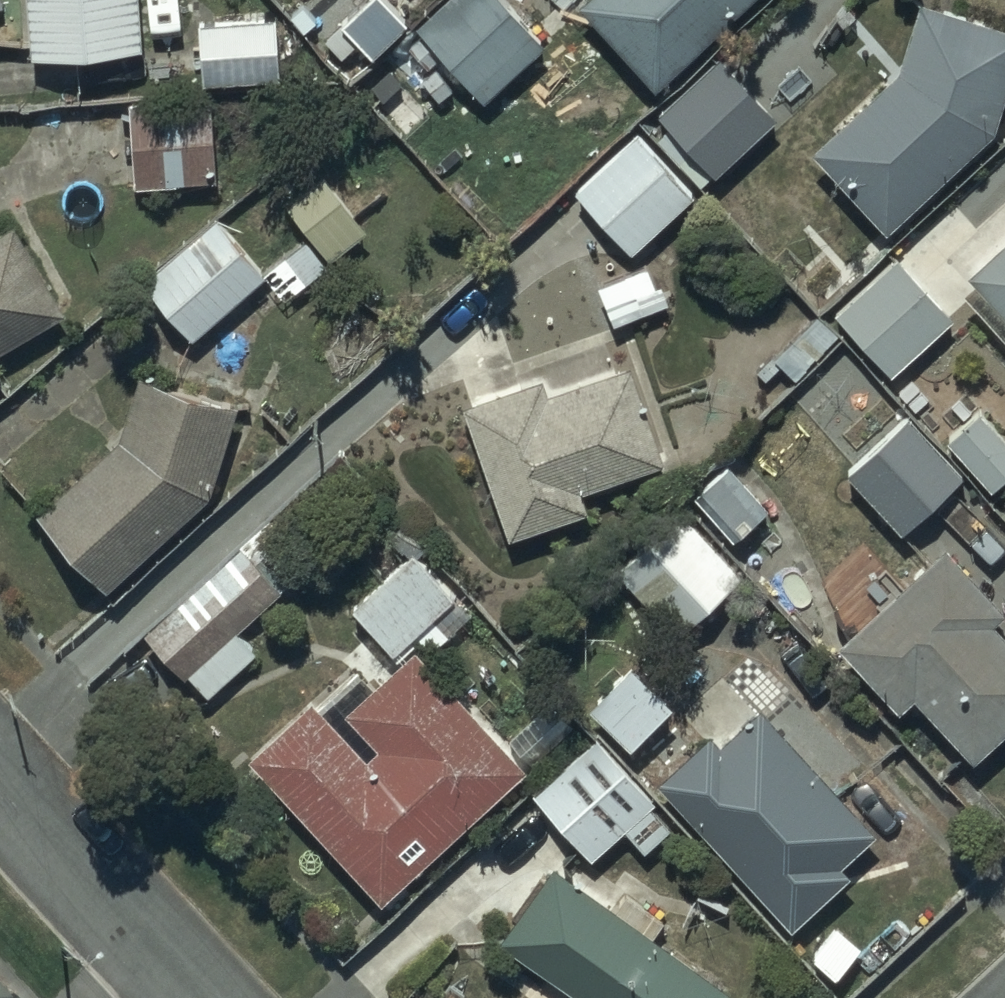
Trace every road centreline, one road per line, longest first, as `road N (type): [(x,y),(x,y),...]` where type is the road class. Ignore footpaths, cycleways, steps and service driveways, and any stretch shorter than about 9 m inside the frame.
road 1 (residential): [(0,812),(169,997)]

